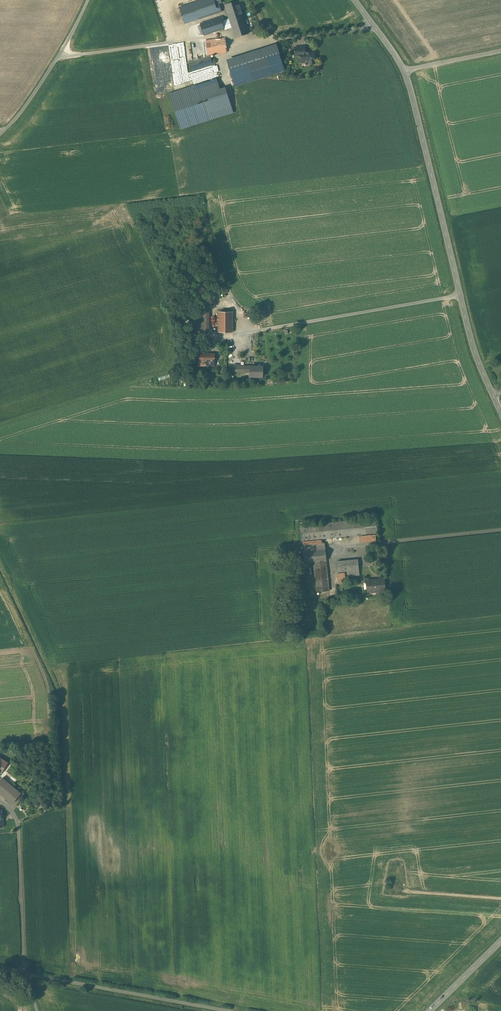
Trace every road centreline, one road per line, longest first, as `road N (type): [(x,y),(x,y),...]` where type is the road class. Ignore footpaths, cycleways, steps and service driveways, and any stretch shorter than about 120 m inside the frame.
road 1 (secondary): [(404,72),(474,351),(500,413)]
road 2 (track): [(222,337),(193,334),(163,371),(0,424)]
road 3 (unclassified): [(25,973),(229,1010)]
road 4 (unclassified): [(0,135),(61,55),(88,0)]

